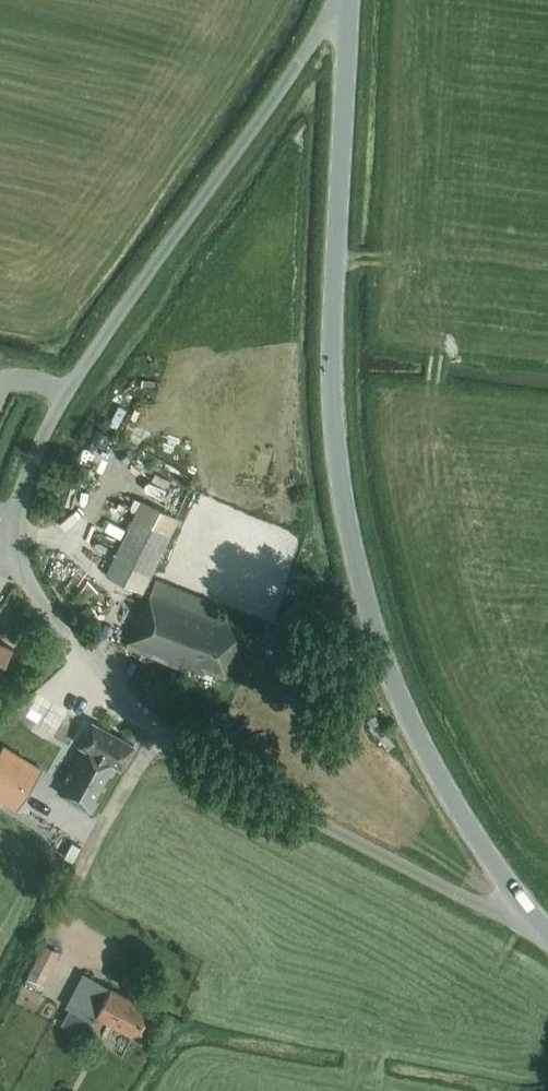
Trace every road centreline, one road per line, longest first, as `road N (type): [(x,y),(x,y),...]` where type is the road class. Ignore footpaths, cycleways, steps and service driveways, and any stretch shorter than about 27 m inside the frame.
road 1 (residential): [(534,917),(494,910),(164,734),(43,606),(19,552),(24,490),(55,413),(343,0)]
road 2 (tertiary): [(534,917),(420,741),(354,555),(333,410),(350,0)]

